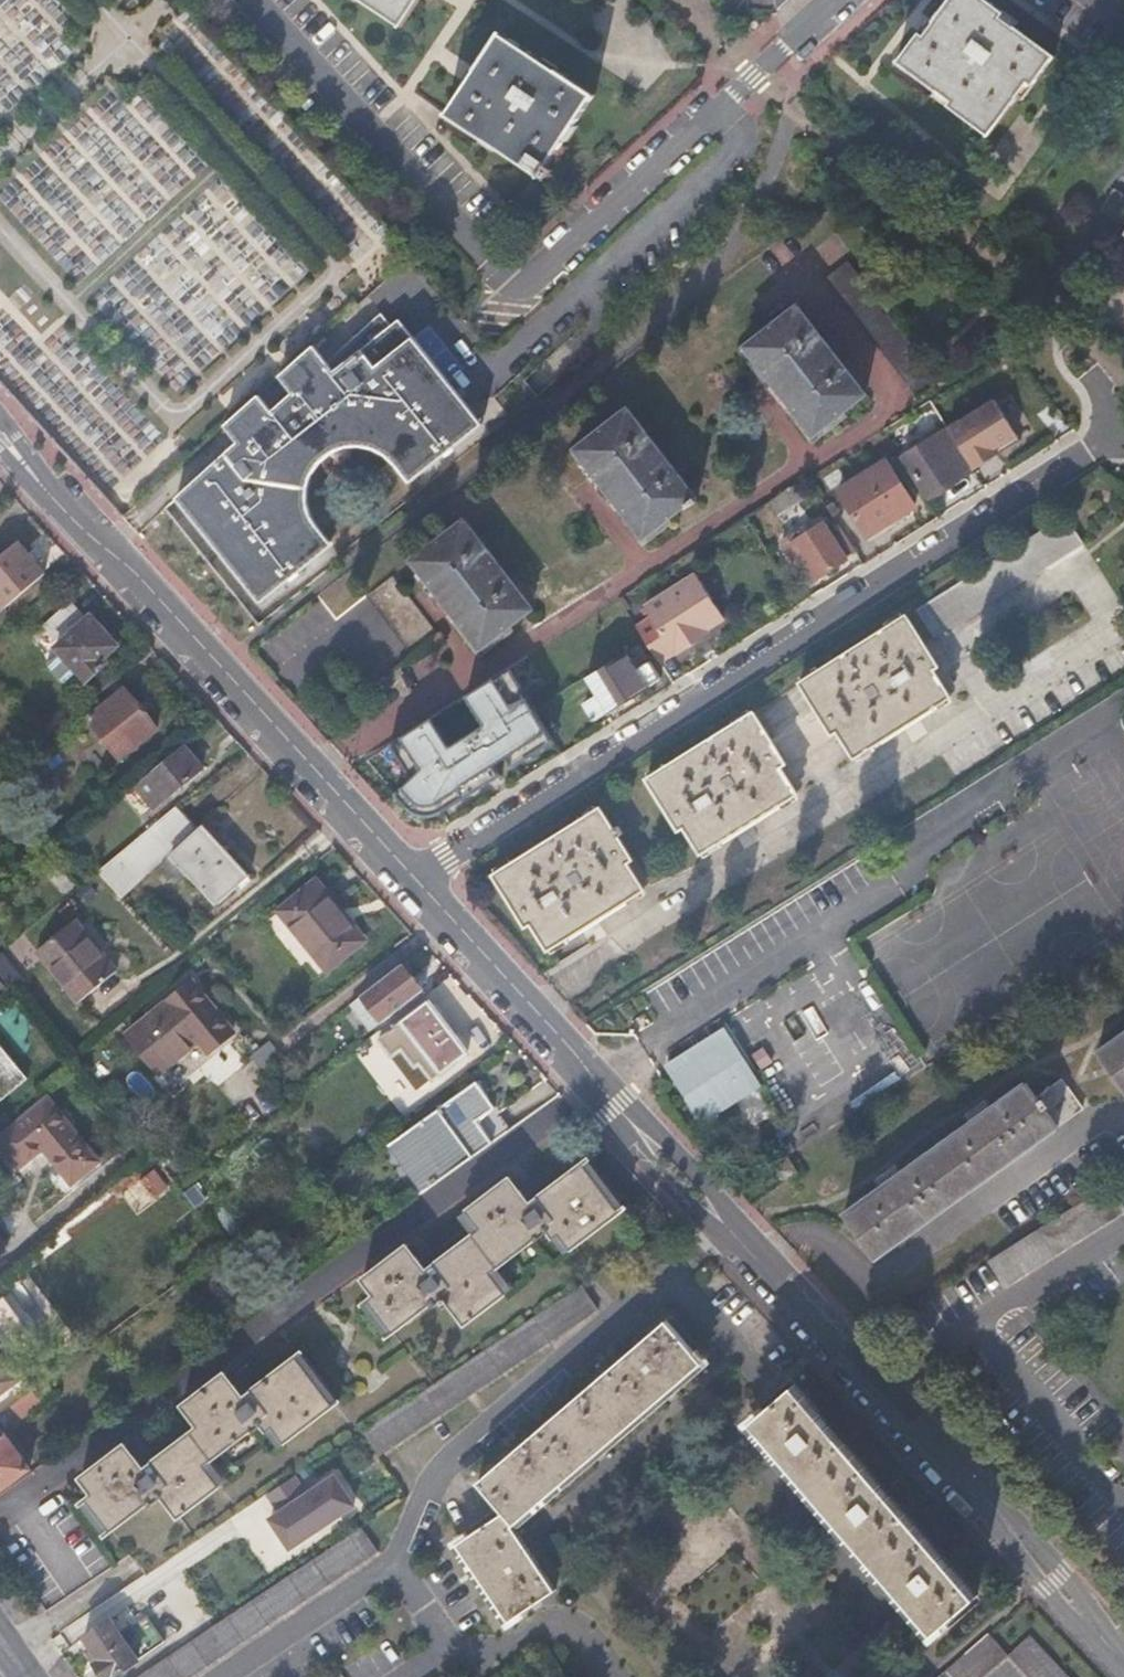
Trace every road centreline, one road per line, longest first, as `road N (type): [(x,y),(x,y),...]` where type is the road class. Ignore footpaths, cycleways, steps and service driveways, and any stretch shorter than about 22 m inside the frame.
road 1 (residential): [(1123,1656),(421,885)]
road 2 (residential): [(421,885),(1123,431)]
road 3 (residential): [(259,0),(519,285),(838,0)]
road 4 (residential): [(421,885),(132,568),(58,503)]

